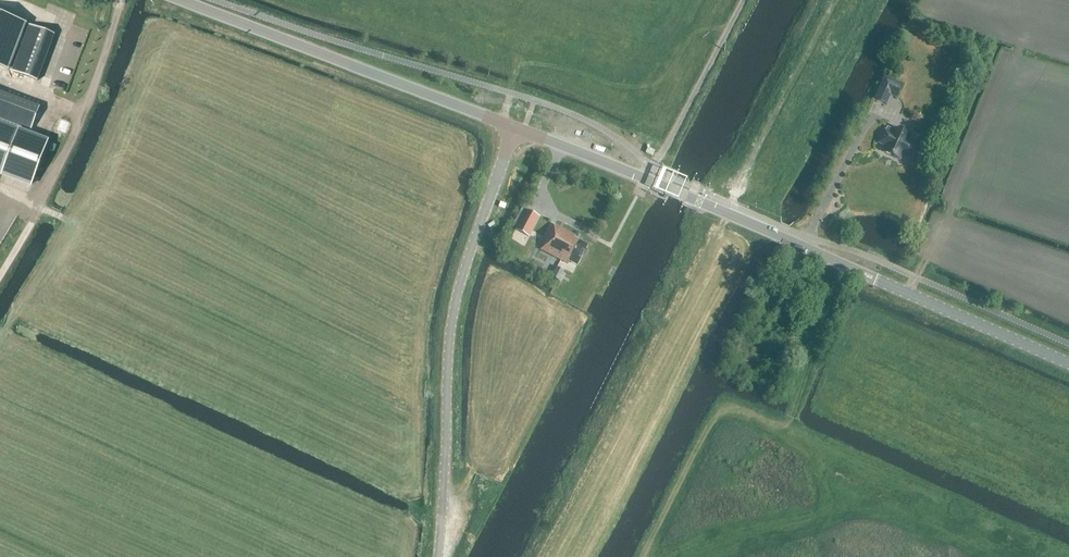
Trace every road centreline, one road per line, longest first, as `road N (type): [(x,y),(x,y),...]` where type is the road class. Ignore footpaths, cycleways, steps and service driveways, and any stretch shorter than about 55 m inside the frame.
road 1 (secondary): [(1068,366),(514,128)]
road 2 (unclassified): [(438,556),(449,336),(514,128)]
road 3 (secondary): [(514,128),(181,0)]
road 4 (track): [(0,276),(84,112),(121,0)]
road 5 (track): [(647,179),(742,0)]

